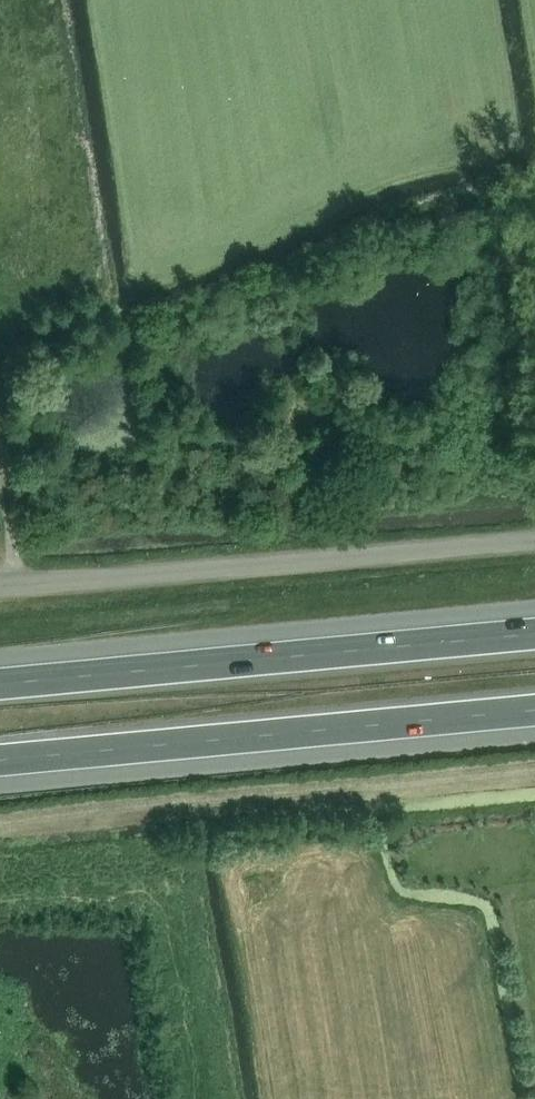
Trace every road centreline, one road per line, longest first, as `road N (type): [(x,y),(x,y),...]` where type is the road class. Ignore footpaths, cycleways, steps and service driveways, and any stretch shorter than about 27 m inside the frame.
road 1 (motorway): [(534,633),(0,684)]
road 2 (motorway): [(0,759),(534,710)]
road 3 (unclassified): [(0,586),(534,539)]
road 4 (track): [(497,169),(534,351)]
road 5 (track): [(20,584),(0,456)]

